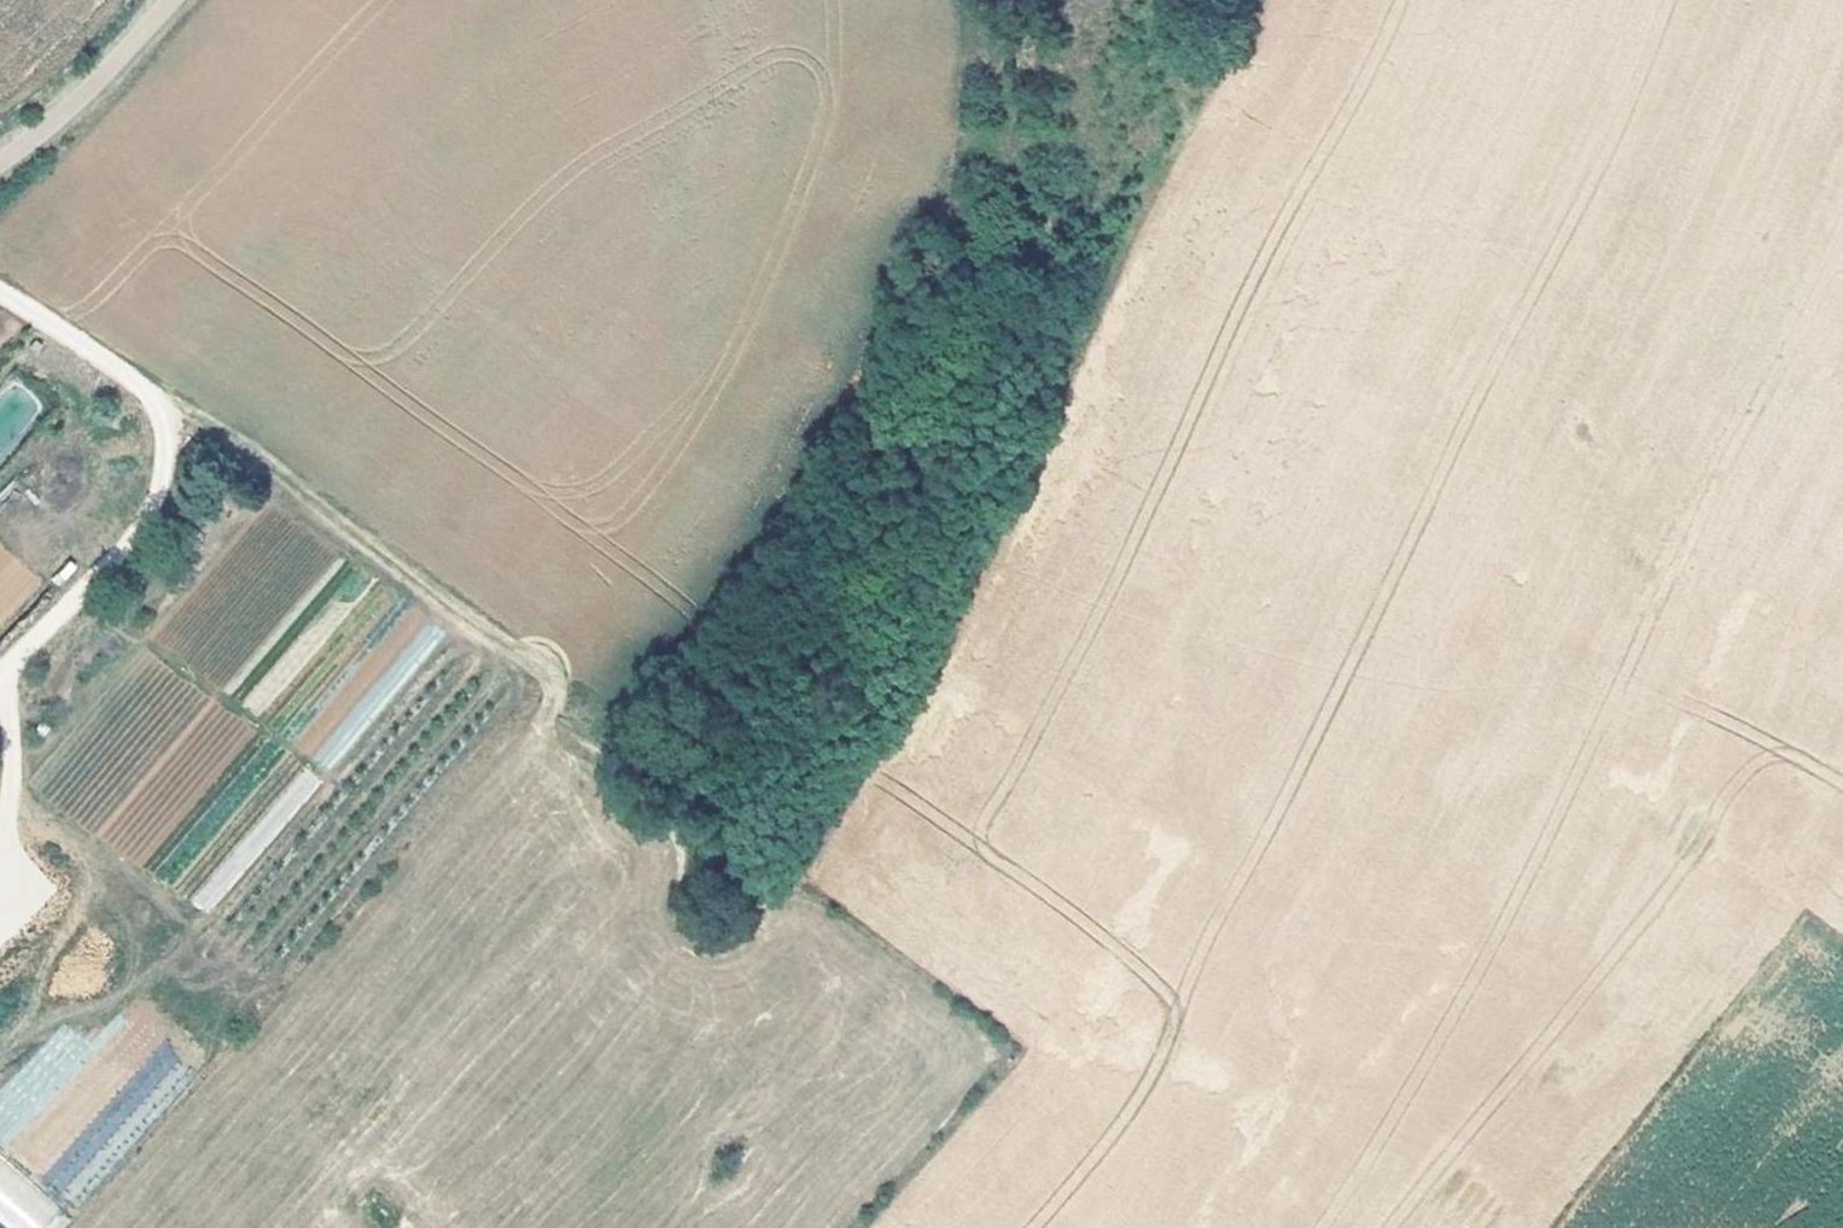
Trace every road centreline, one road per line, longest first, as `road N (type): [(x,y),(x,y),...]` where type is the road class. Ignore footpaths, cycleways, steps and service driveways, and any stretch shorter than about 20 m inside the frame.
road 1 (unclassified): [(0,168),(171,0)]

